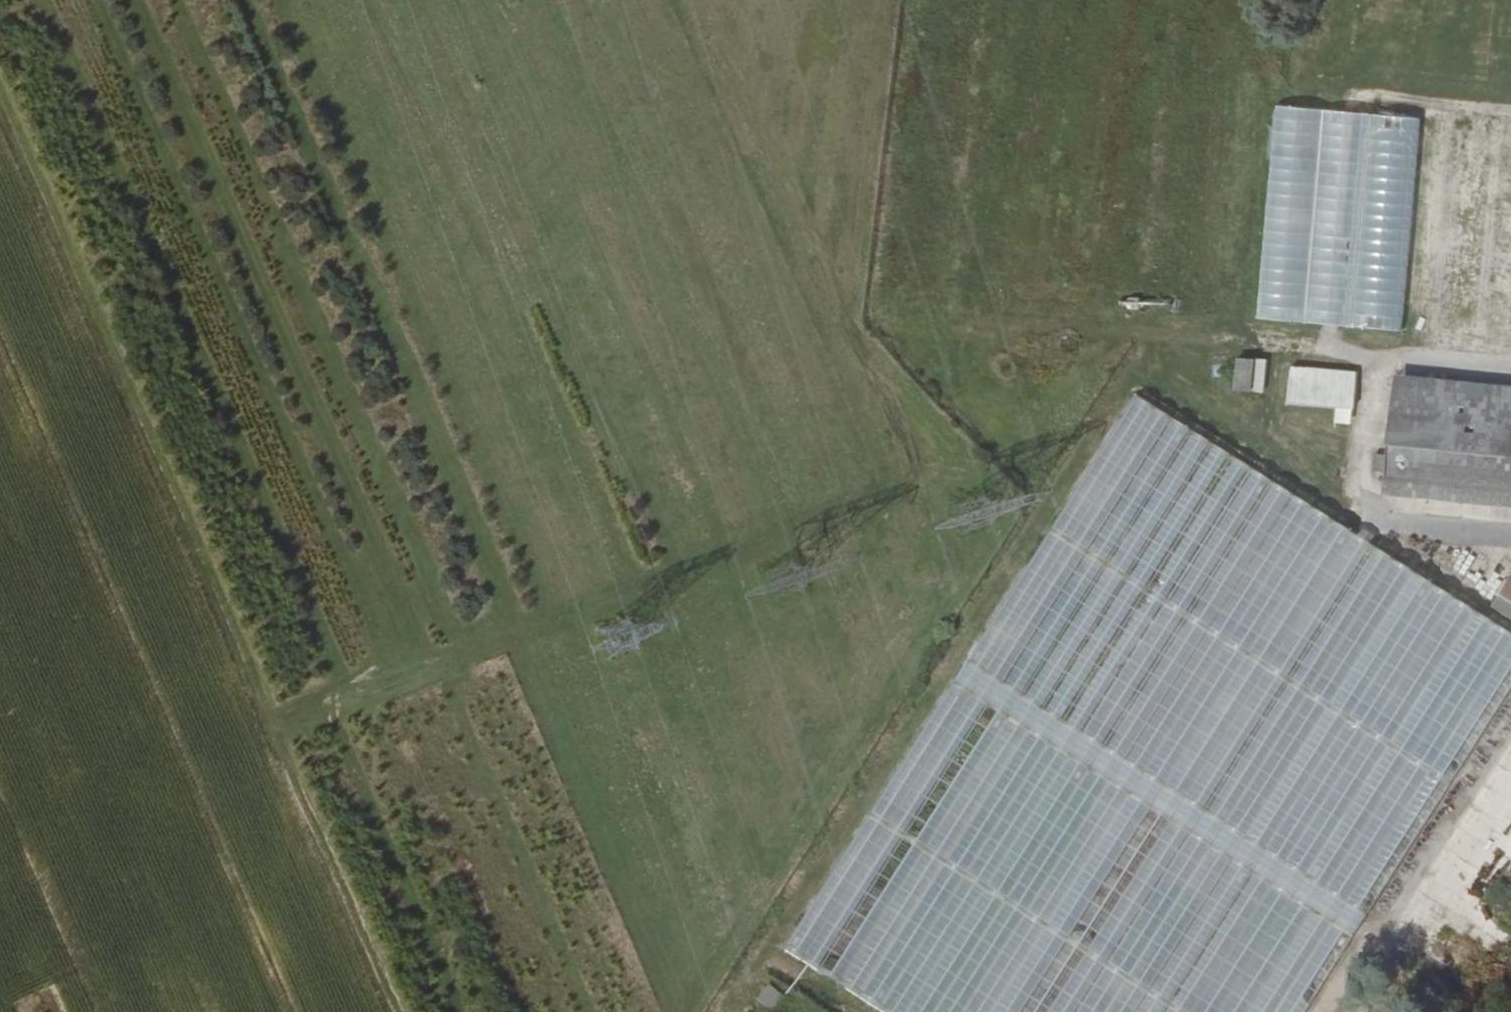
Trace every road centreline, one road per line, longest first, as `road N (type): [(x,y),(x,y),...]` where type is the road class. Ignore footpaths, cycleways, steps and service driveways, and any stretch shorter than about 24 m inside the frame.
road 1 (residential): [(1510,359),(1372,354),(1366,510),(1510,519)]

